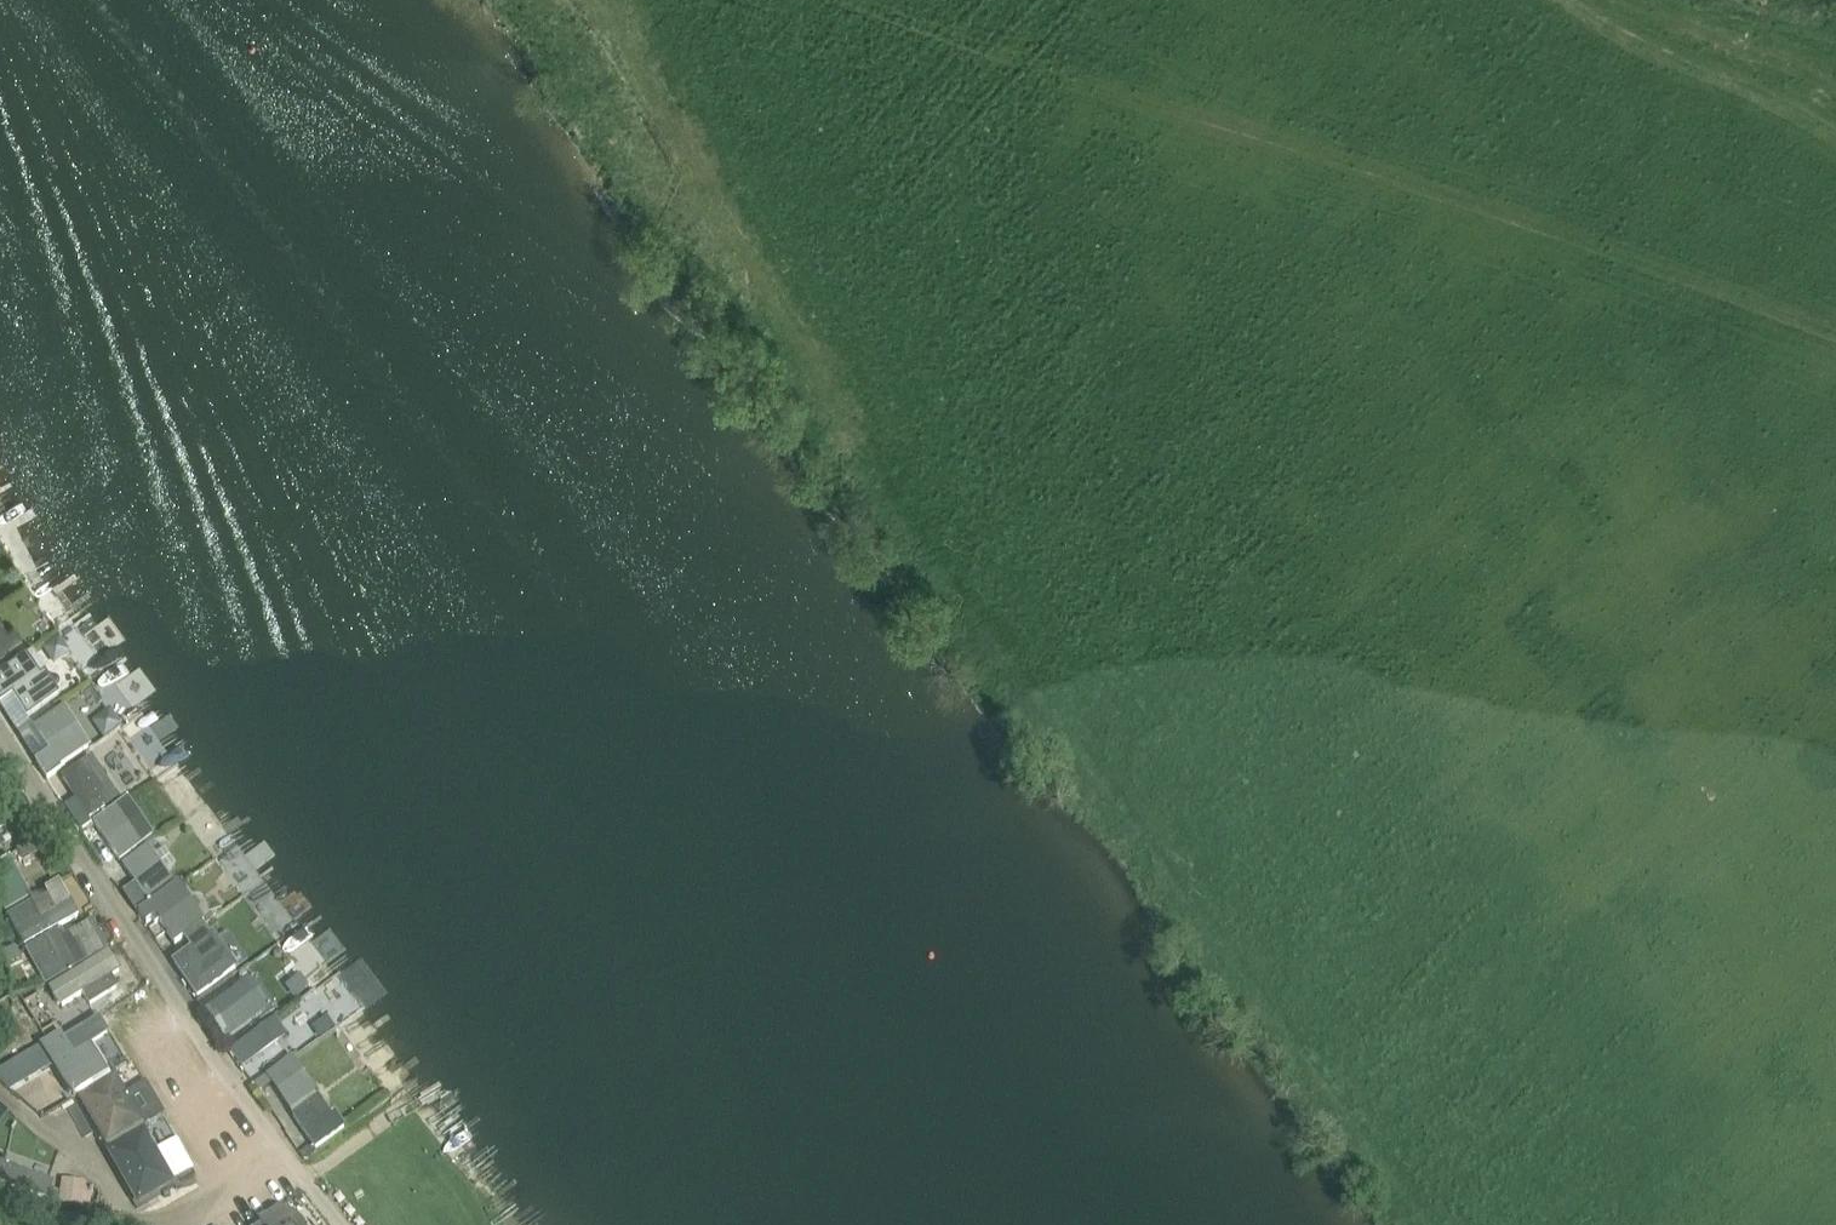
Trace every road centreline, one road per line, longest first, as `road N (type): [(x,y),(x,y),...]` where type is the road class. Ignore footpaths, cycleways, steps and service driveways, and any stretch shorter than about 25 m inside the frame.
road 1 (residential): [(0,728),(294,1166)]
road 2 (residential): [(189,1224),(294,1166)]

